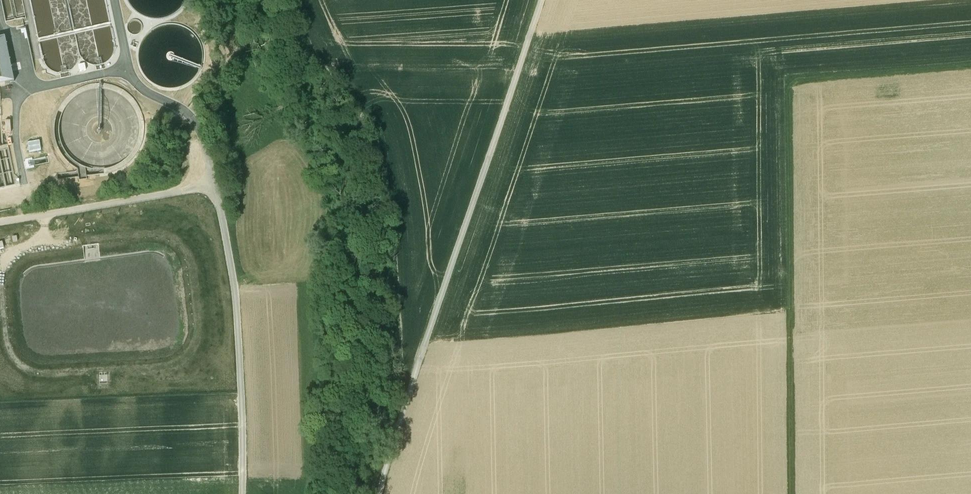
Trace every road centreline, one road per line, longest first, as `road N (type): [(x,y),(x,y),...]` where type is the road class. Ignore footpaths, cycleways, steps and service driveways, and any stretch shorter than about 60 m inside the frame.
road 1 (track): [(789,493),(792,84),(970,67)]
road 2 (track): [(377,493),(403,396),(540,0)]
road 3 (track): [(0,222),(212,184)]

